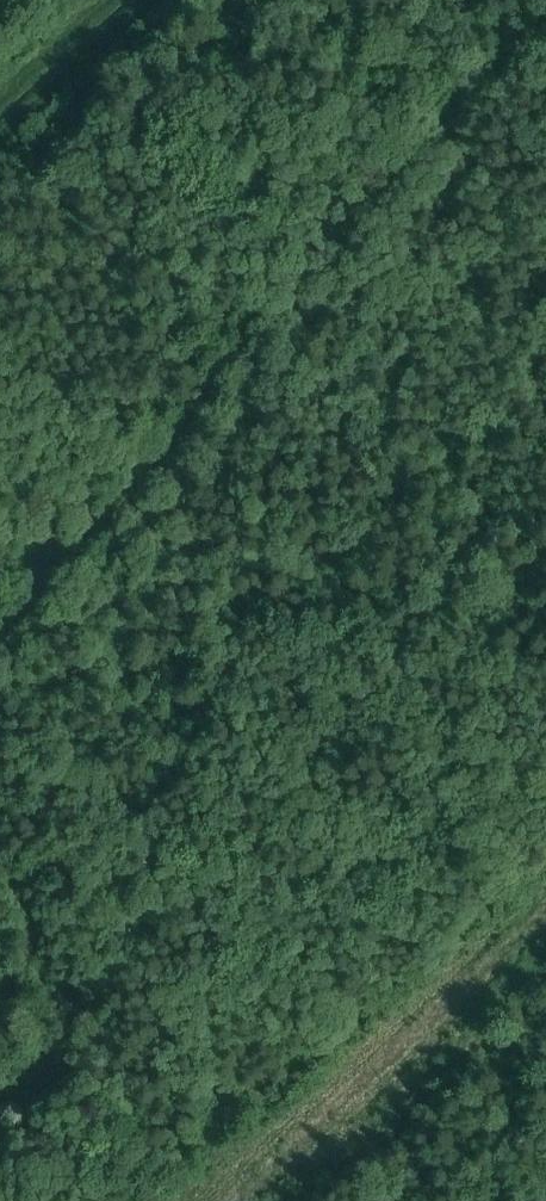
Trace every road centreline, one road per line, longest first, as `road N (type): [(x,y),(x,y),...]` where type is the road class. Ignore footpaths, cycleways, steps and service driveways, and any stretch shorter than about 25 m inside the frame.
road 1 (track): [(545,0),(0,636)]

